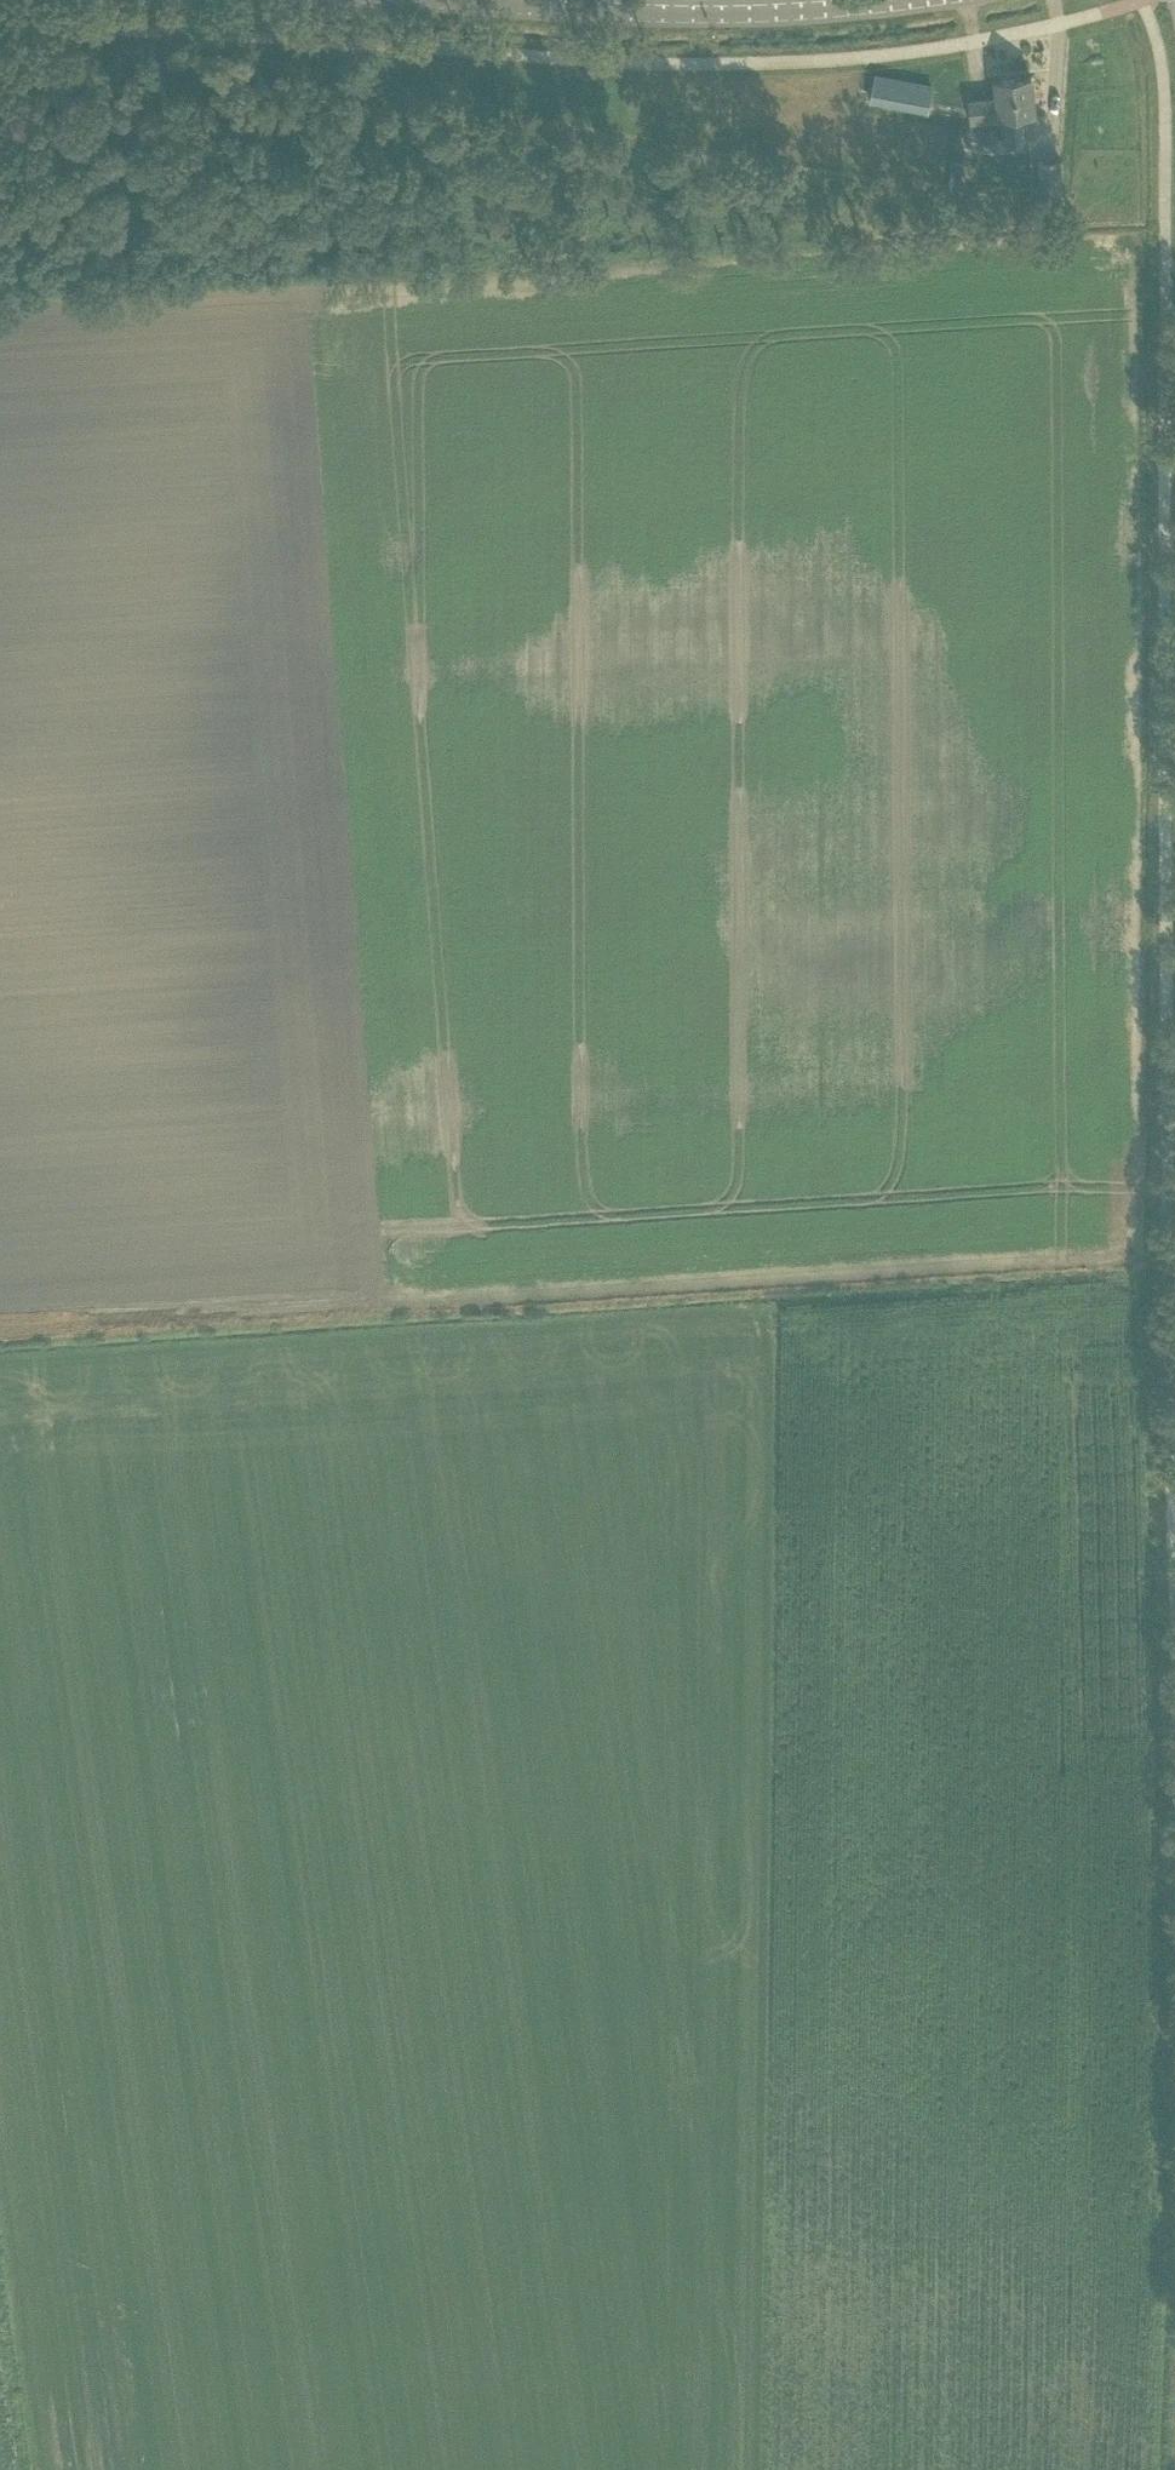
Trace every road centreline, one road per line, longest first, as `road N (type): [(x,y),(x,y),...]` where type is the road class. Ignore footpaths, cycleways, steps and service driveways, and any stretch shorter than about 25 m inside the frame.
road 1 (tertiary): [(391,0),(723,20),(902,0)]

